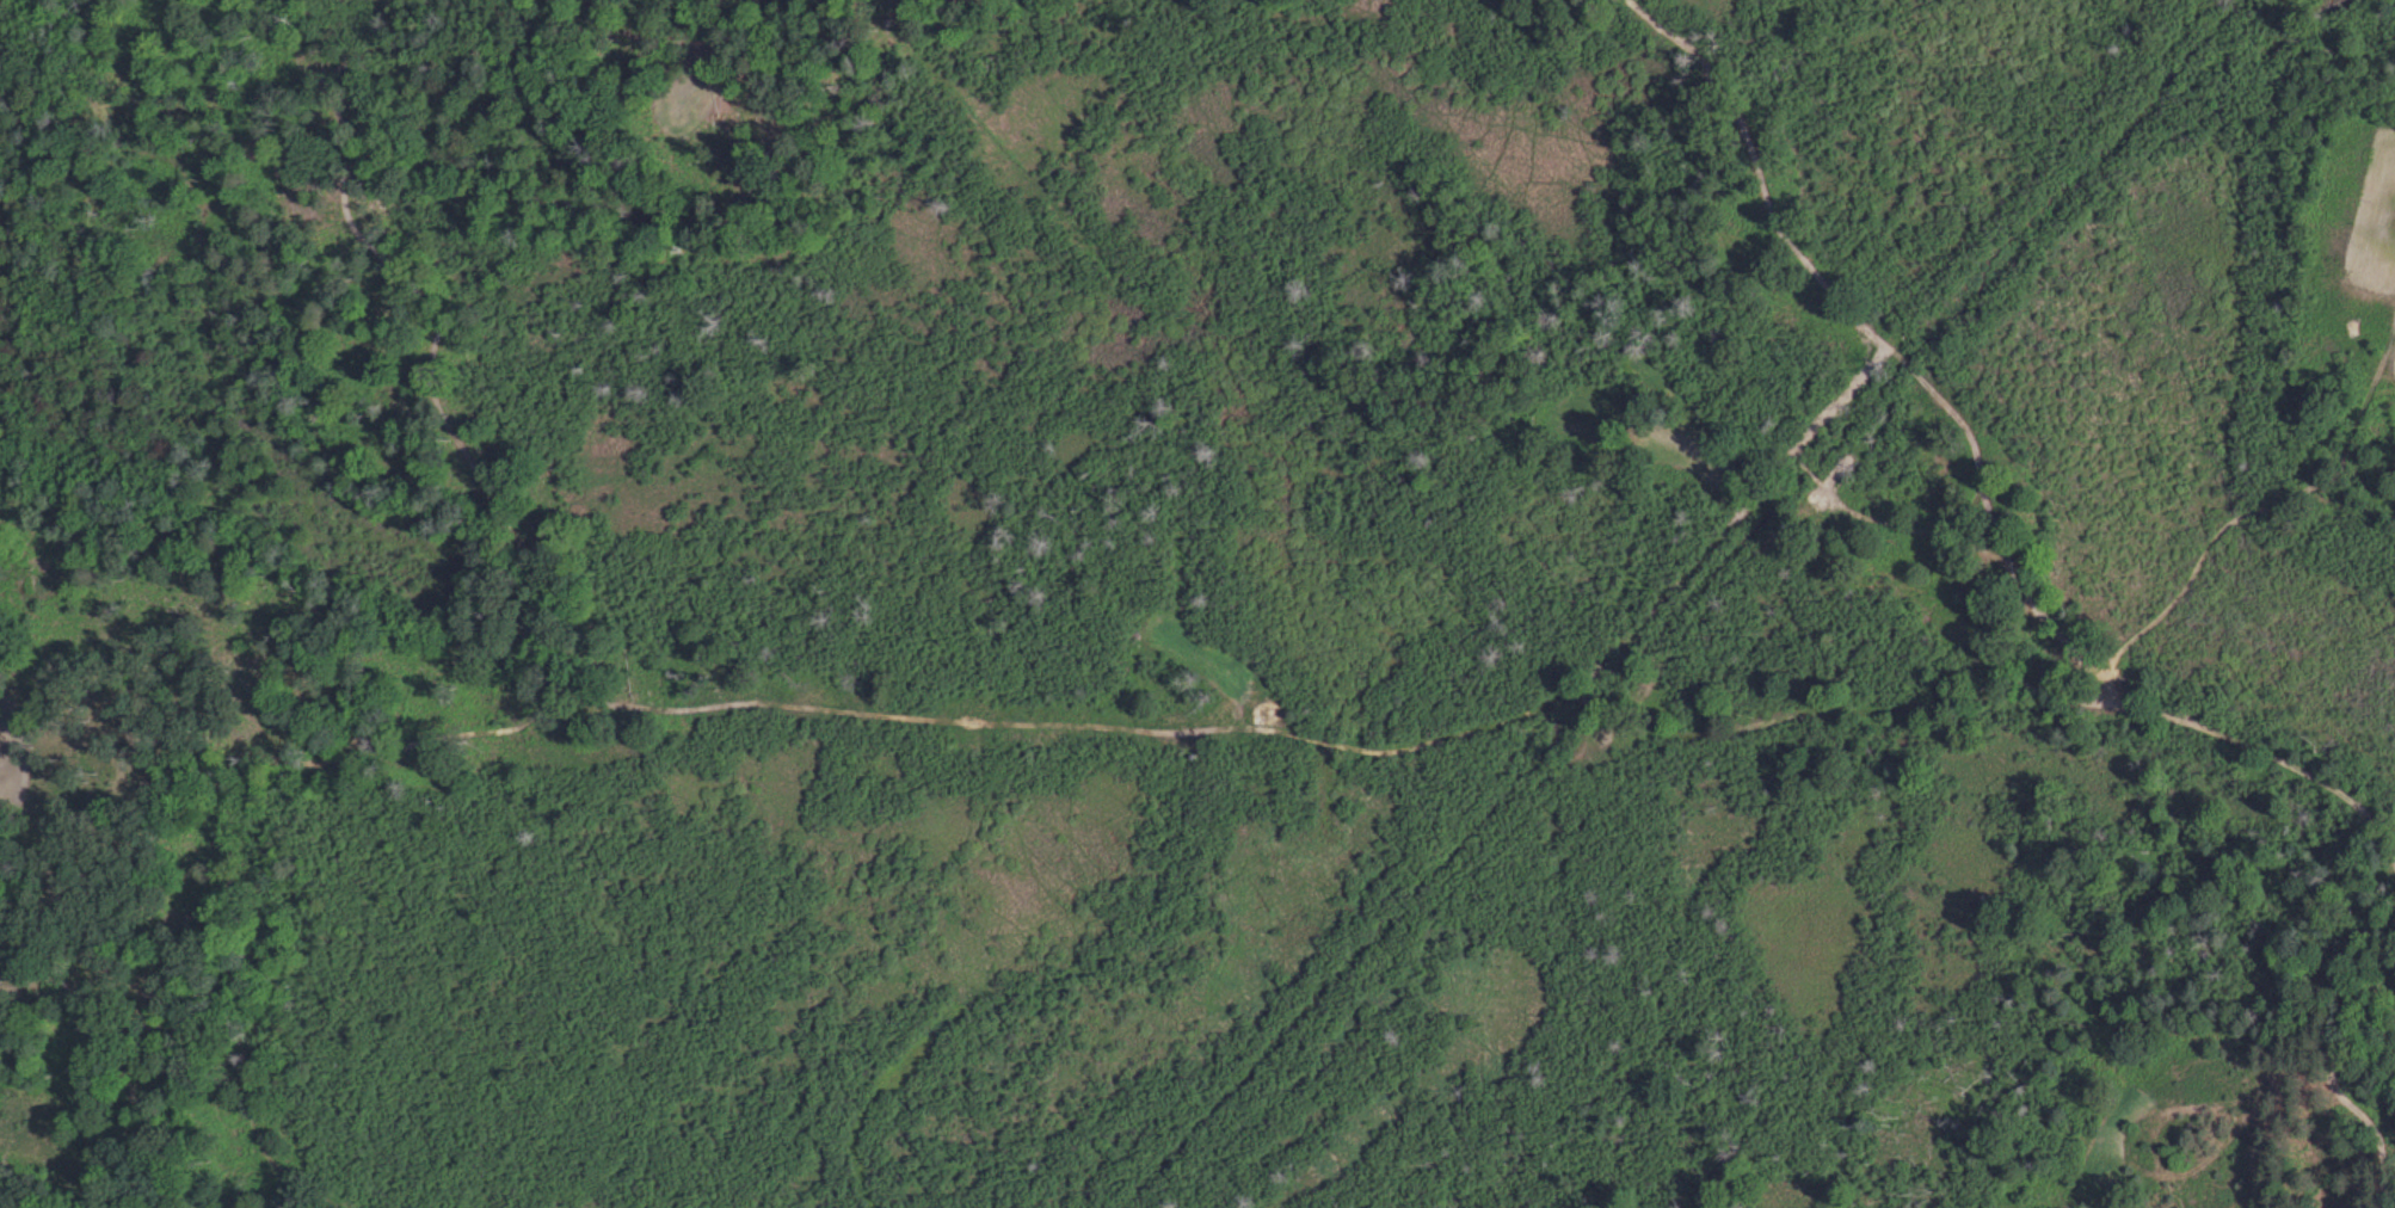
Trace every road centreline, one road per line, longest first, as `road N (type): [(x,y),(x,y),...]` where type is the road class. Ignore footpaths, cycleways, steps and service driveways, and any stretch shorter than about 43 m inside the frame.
road 1 (track): [(673,709),(762,701),(1174,732),(1246,727),(1390,752),(1581,698)]
road 2 (track): [(1618,704),(1670,728),(1708,732),(1800,713),(1945,702),(2019,683),(2185,722),(2296,768),(2341,790),(2394,859)]
road 3 (track): [(282,610),(270,659),(279,705),(257,751),(233,758),(227,772),(228,975),(255,1139),(275,1164),(342,1207)]
road 4 (track): [(2394,947),(2332,1041),(2341,1093),(2379,1130),(2388,1207)]

